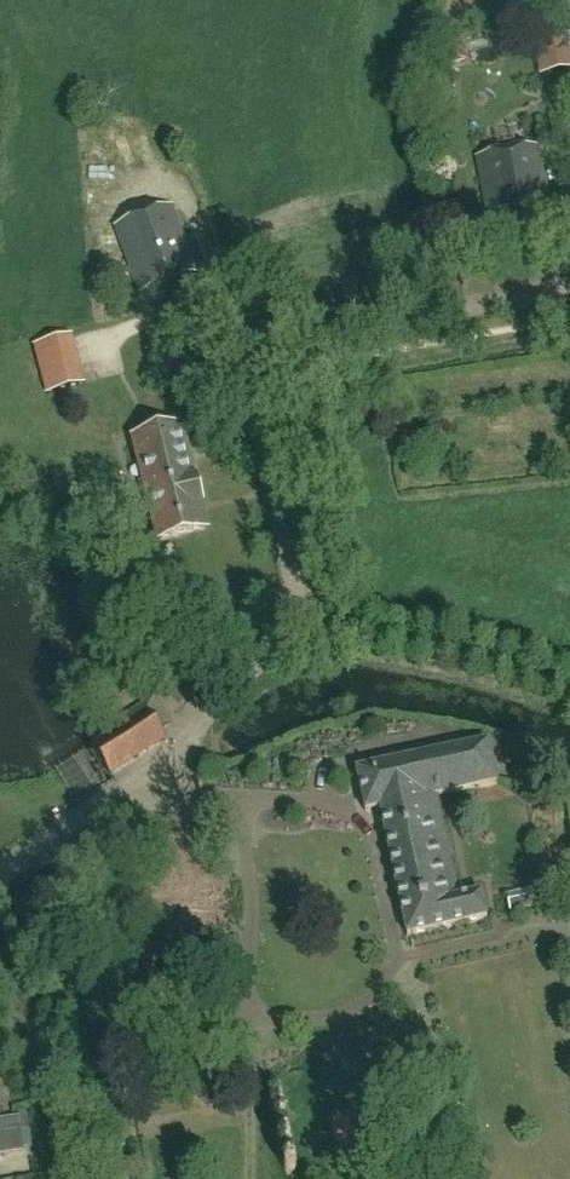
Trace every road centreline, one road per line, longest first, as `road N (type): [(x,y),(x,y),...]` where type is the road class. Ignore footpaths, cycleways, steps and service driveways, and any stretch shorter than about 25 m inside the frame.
road 1 (residential): [(0,878),(187,730),(264,657),(287,618),(293,560),(260,443),(256,379),(326,352),(569,317)]

